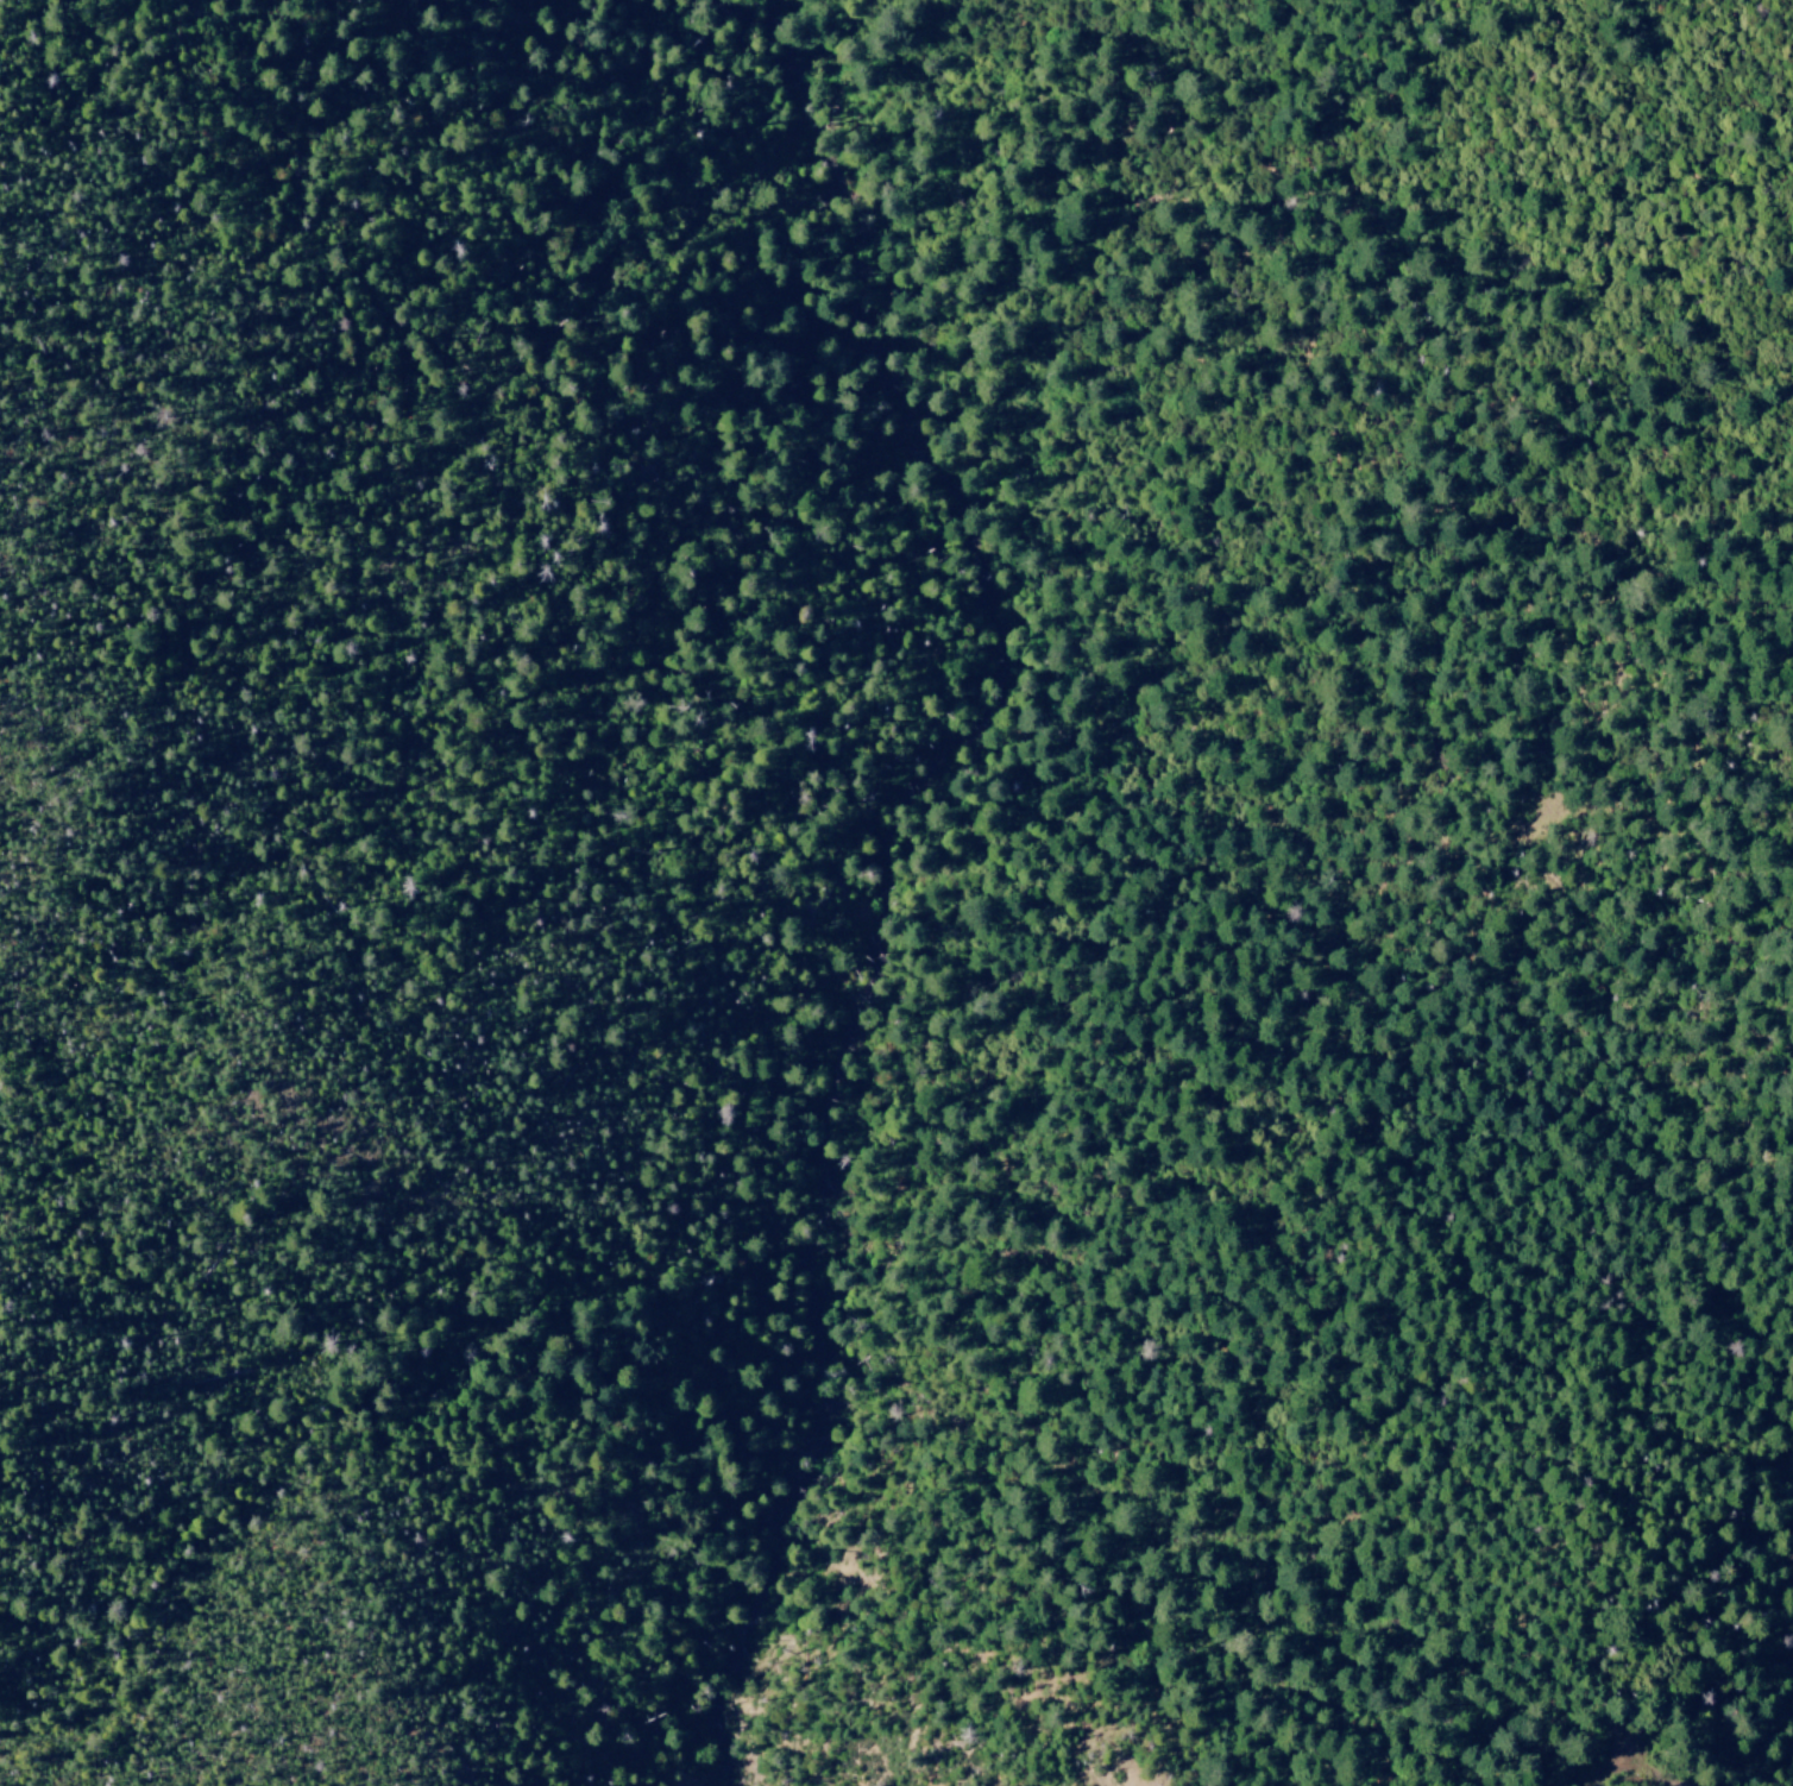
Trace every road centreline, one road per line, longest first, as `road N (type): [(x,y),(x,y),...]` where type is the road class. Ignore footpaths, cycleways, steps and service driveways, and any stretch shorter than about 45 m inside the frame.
road 1 (track): [(1670,1785),(1573,1738),(1531,1748),(1499,1785)]

